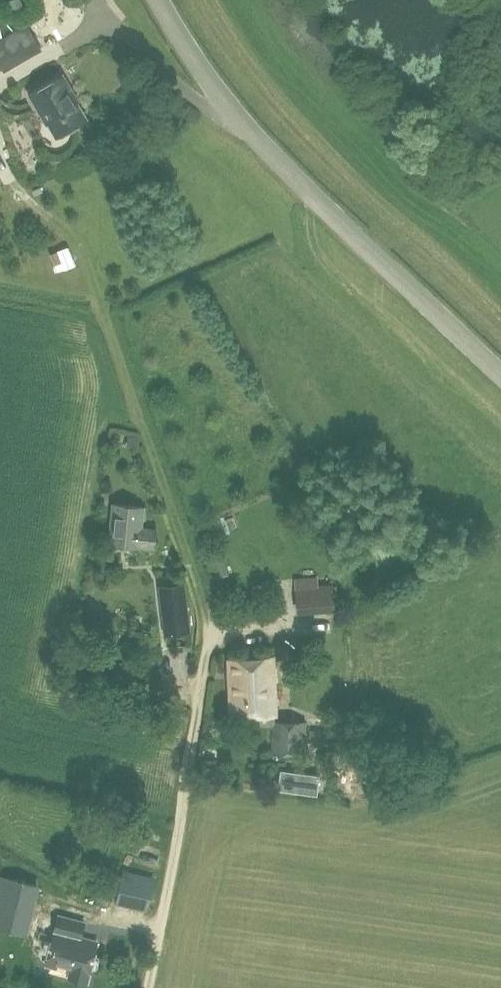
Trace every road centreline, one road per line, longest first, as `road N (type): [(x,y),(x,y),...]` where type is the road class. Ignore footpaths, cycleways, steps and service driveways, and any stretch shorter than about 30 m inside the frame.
road 1 (unclassified): [(102,308),(206,617),(187,780),(147,987)]
road 2 (tertiary): [(500,373),(260,147),(160,0)]

